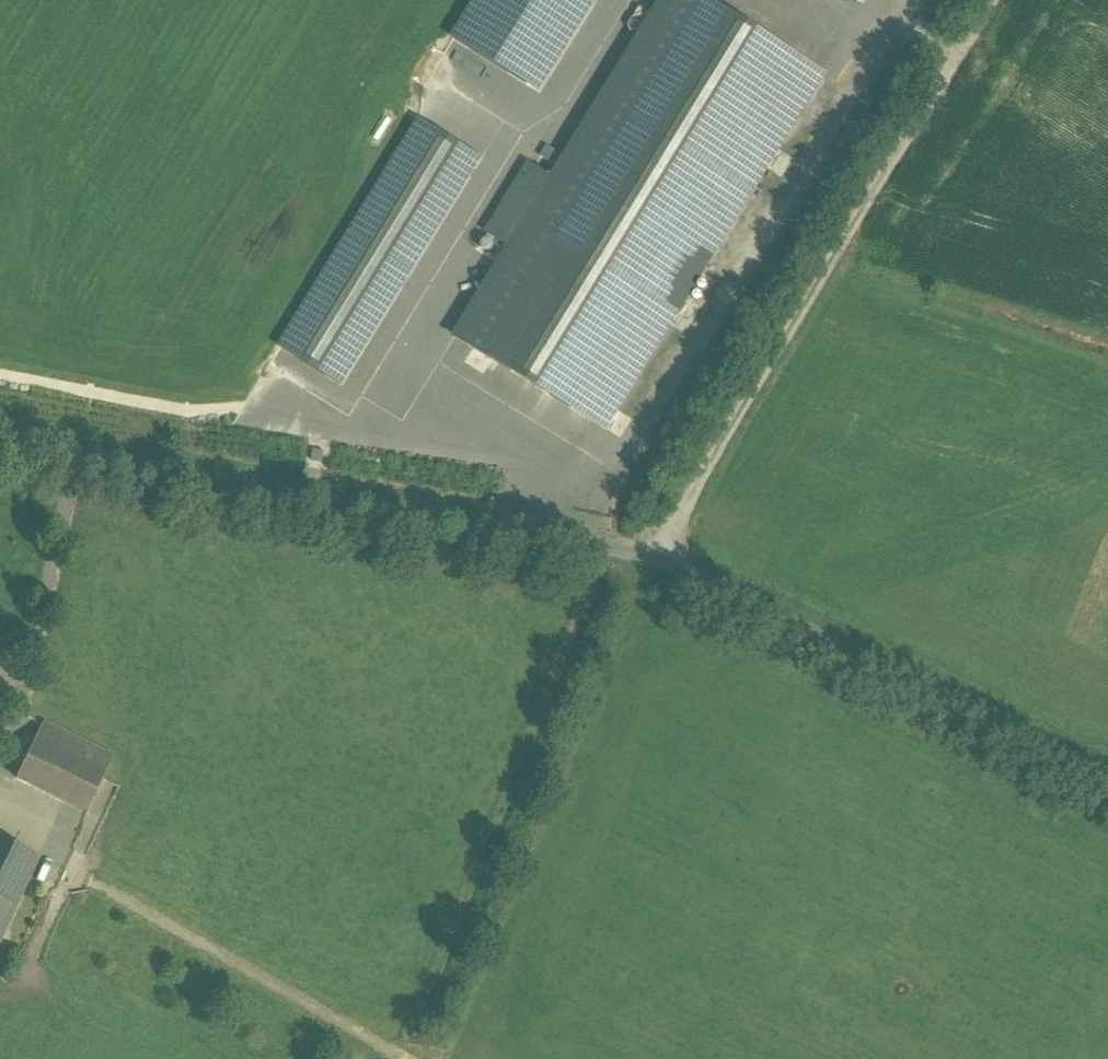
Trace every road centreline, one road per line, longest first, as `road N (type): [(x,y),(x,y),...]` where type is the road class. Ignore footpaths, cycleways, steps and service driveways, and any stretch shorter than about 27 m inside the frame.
road 1 (unclassified): [(0,454),(597,545),(1107,786)]
road 2 (track): [(651,566),(899,150),(959,70),(951,54),(885,18)]
road 3 (track): [(409,1058),(65,868)]

